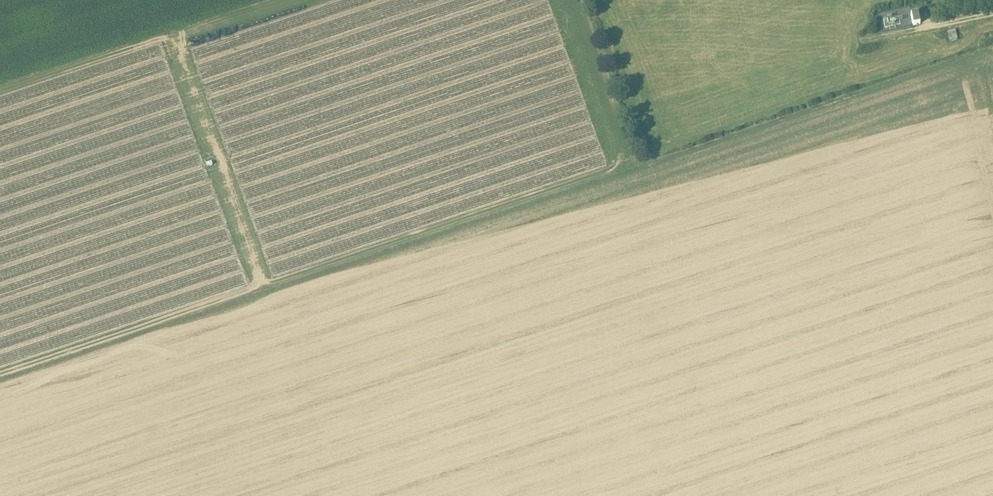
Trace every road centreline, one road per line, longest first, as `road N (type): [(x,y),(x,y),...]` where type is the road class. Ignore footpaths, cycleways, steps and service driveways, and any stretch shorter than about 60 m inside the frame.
road 1 (track): [(992,13),(860,41)]

